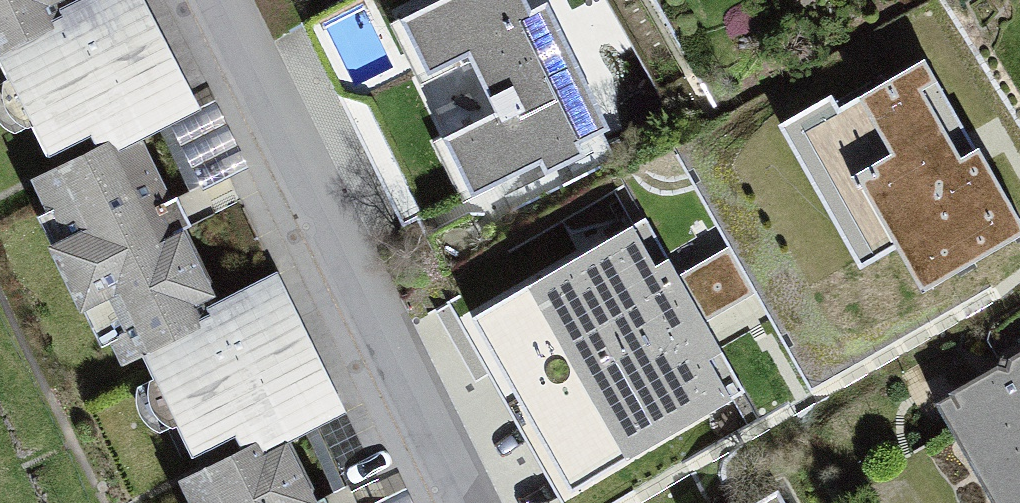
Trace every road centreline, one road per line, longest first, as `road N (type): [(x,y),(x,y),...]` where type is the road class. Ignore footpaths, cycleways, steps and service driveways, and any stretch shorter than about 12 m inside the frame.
road 1 (residential): [(470,502),(213,0)]

